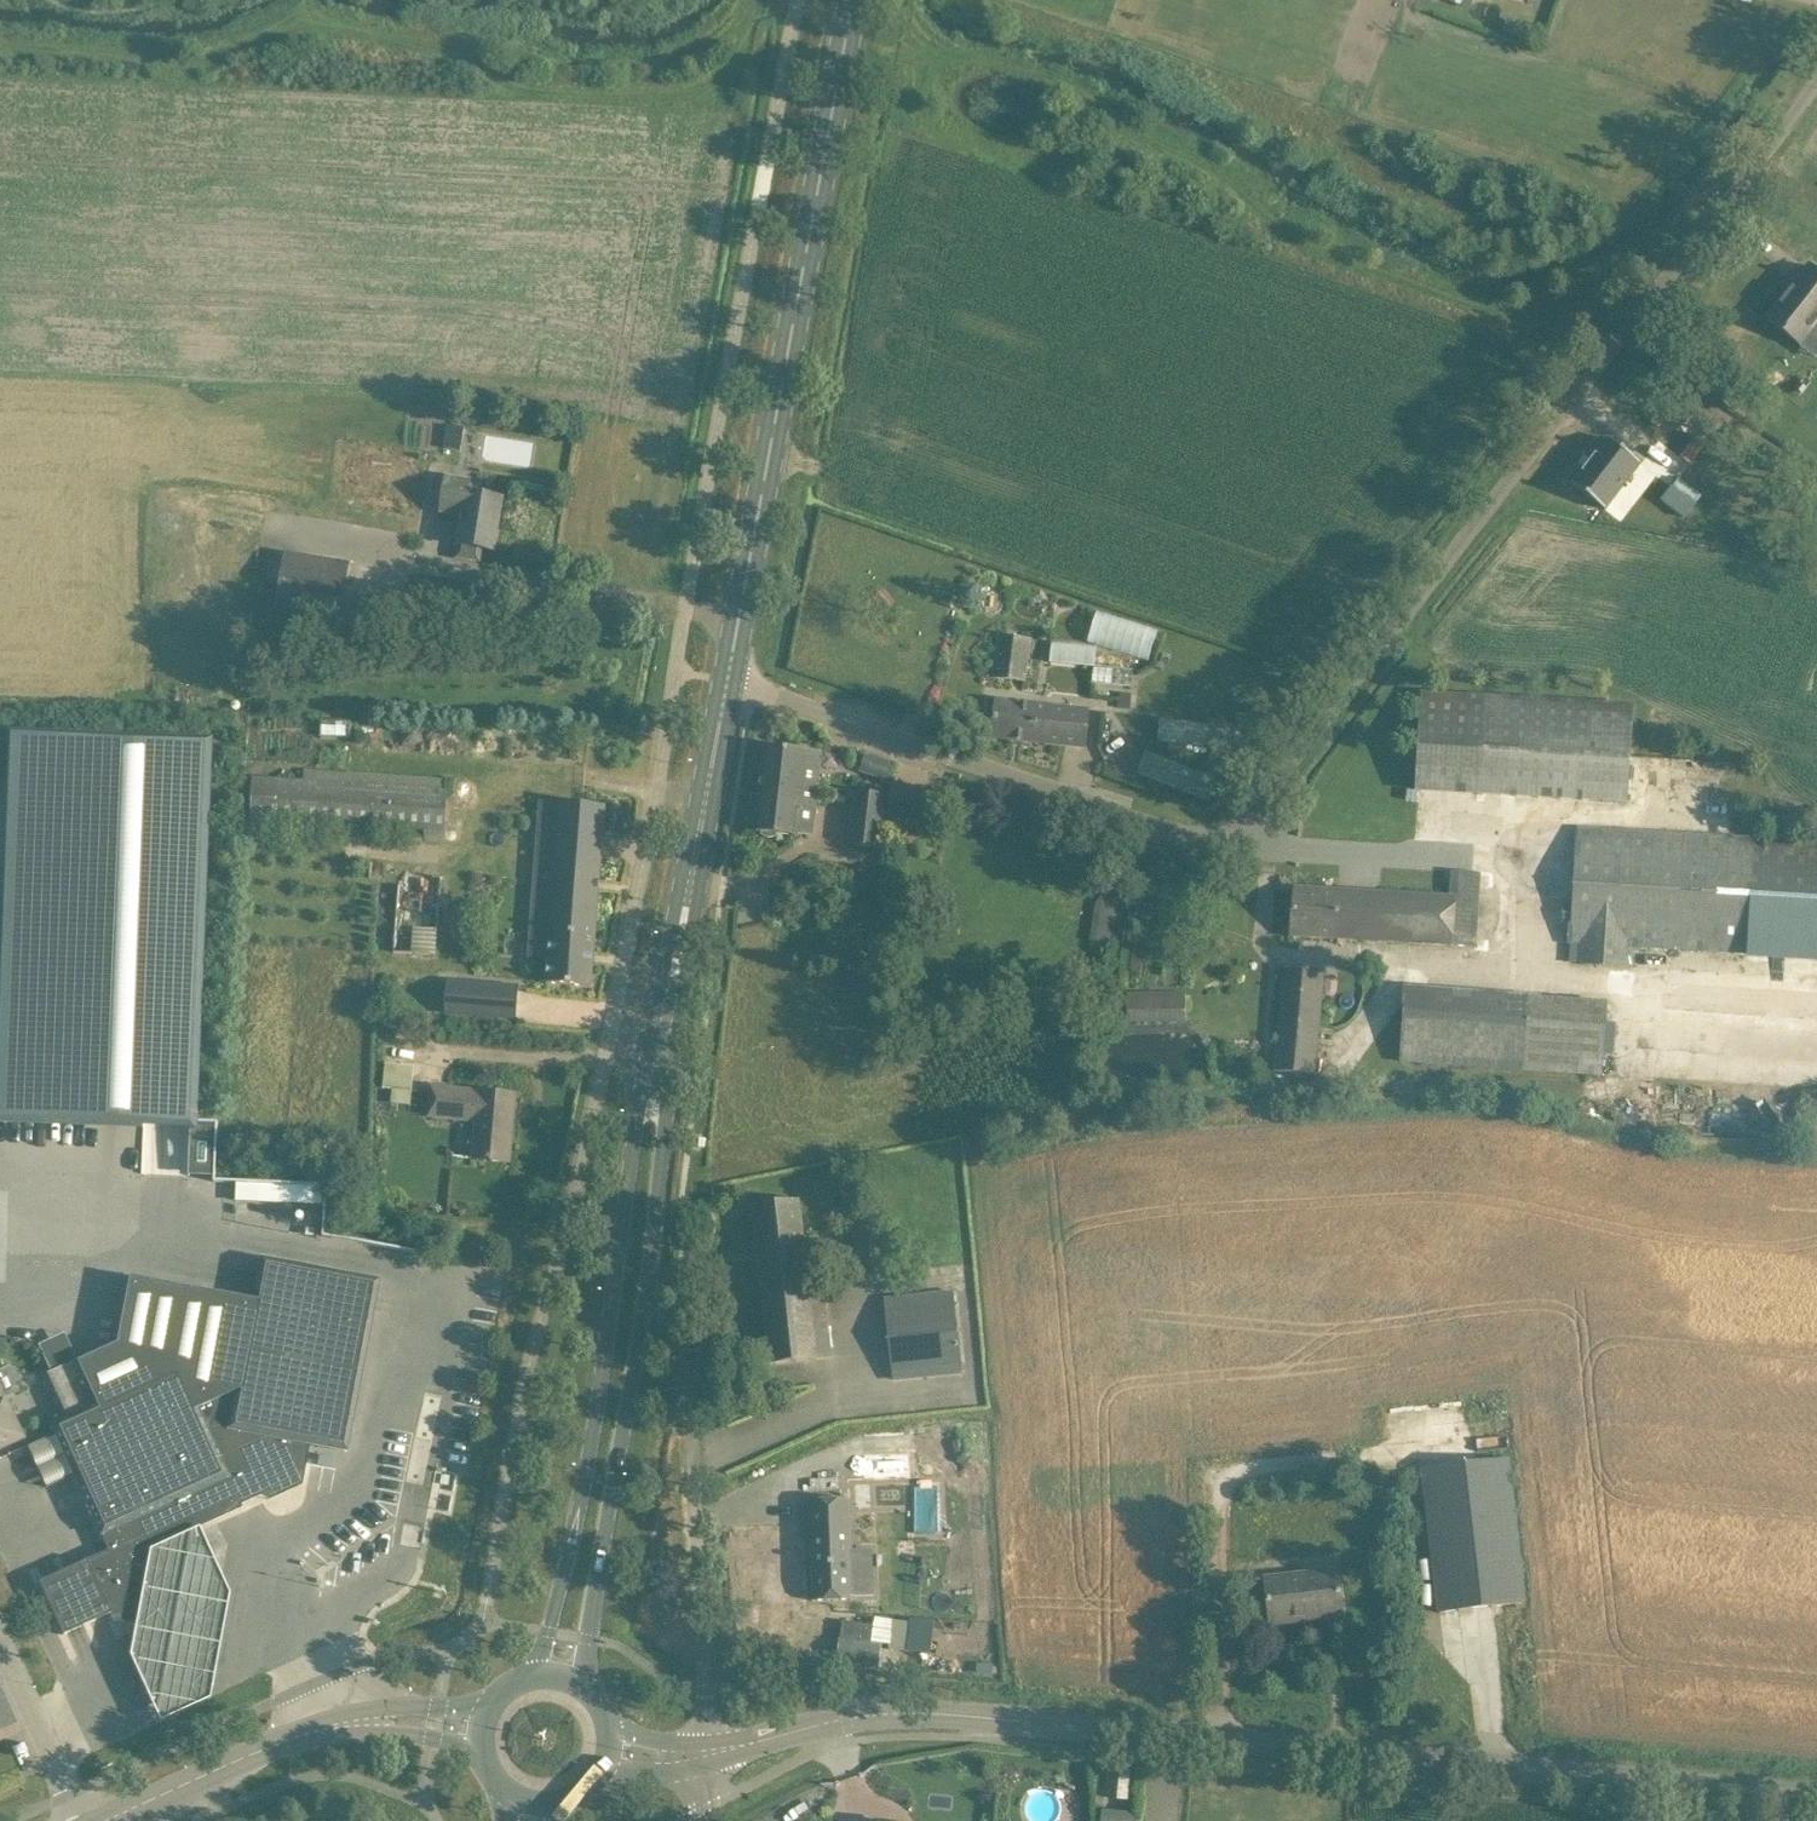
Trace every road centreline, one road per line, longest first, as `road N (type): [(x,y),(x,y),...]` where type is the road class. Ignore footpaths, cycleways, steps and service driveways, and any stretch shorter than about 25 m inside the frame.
road 1 (unclassified): [(728,682),(1223,842),(1816,66)]
road 2 (tertiary): [(1816,1798),(905,1711),(843,1718),(709,1754)]
road 3 (secondary): [(728,682),(852,0)]
road 4 (secondary): [(590,1694),(596,1593),(644,1327),(664,1132),(660,1080)]
road 5 (secondary): [(660,1080),(640,1123),(590,1463),(538,1679)]
road 6 (secondary): [(660,1080),(728,682)]
road 7 (secondary): [(118,1820),(305,1738)]
road 8 (unclassified): [(0,1641),(84,1820)]
road 9 (secondary): [(497,1704),(364,1712),(305,1738)]
road 10 (secondary): [(305,1738),(436,1739),(485,1755)]

